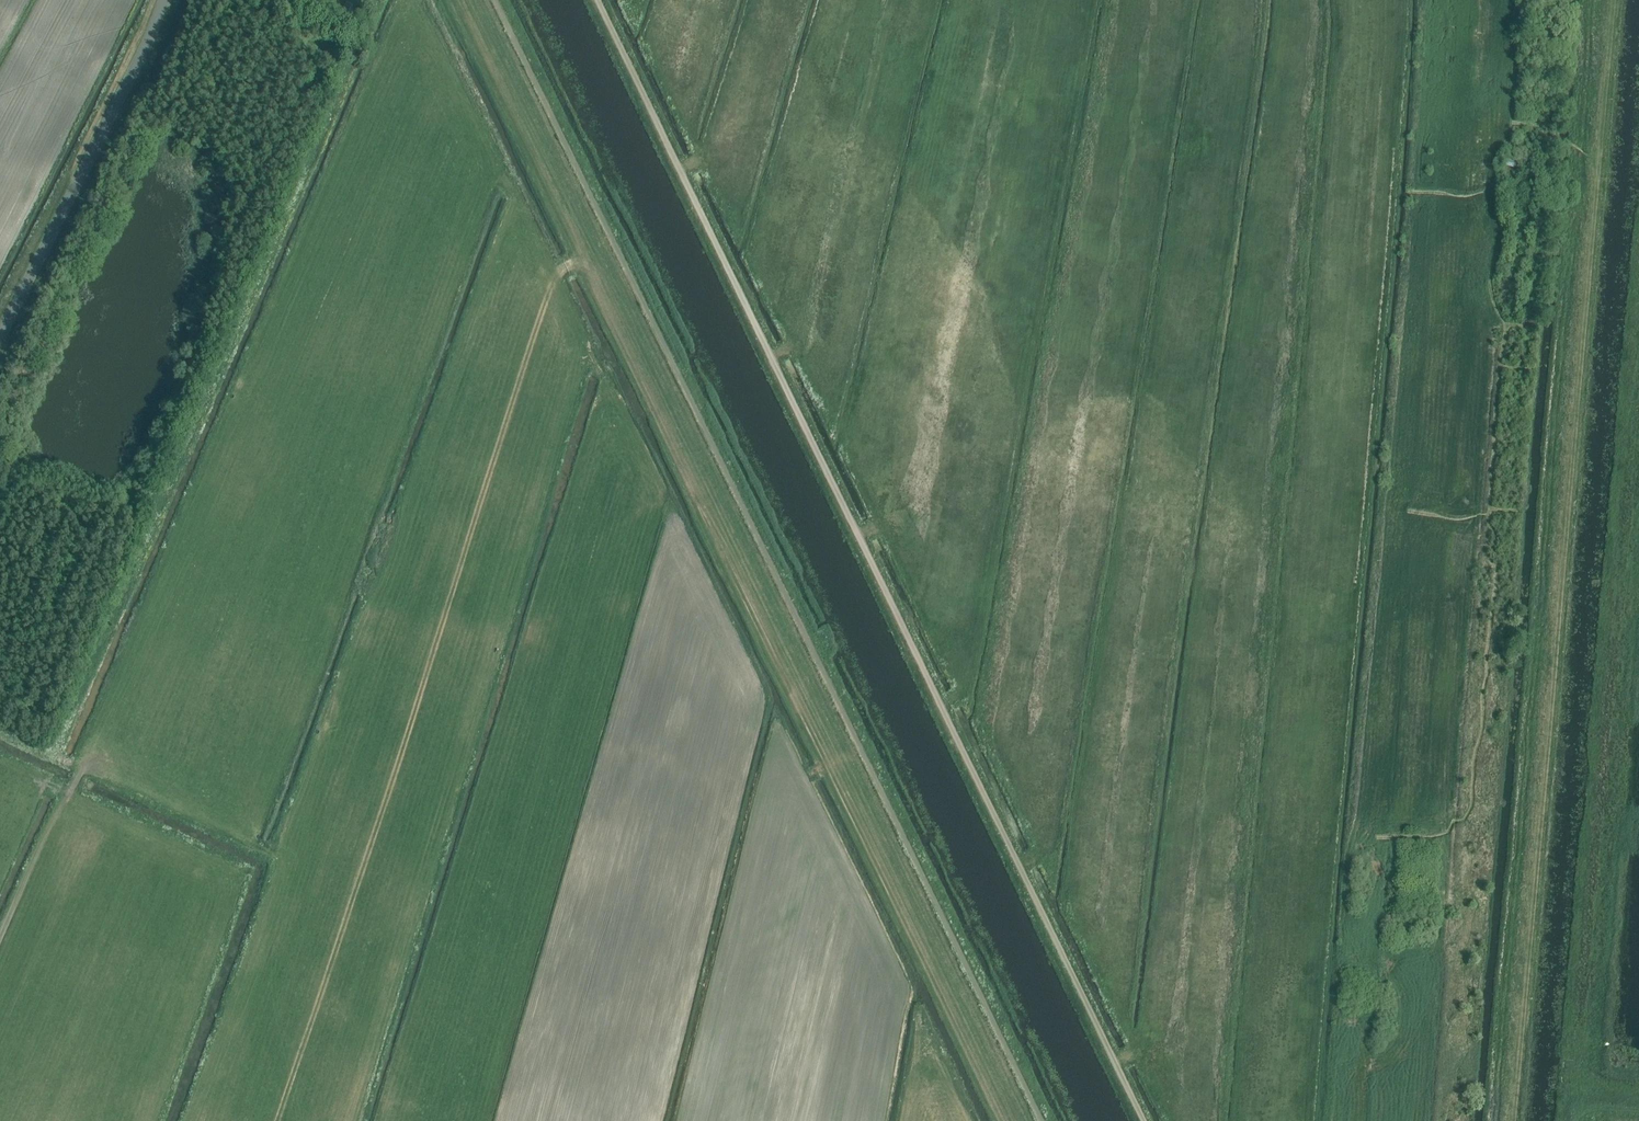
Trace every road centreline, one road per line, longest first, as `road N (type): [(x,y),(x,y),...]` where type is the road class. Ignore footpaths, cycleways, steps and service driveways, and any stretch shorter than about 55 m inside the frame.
road 1 (track): [(599,0),(1146,1120)]
road 2 (unclassified): [(0,333),(162,0)]

